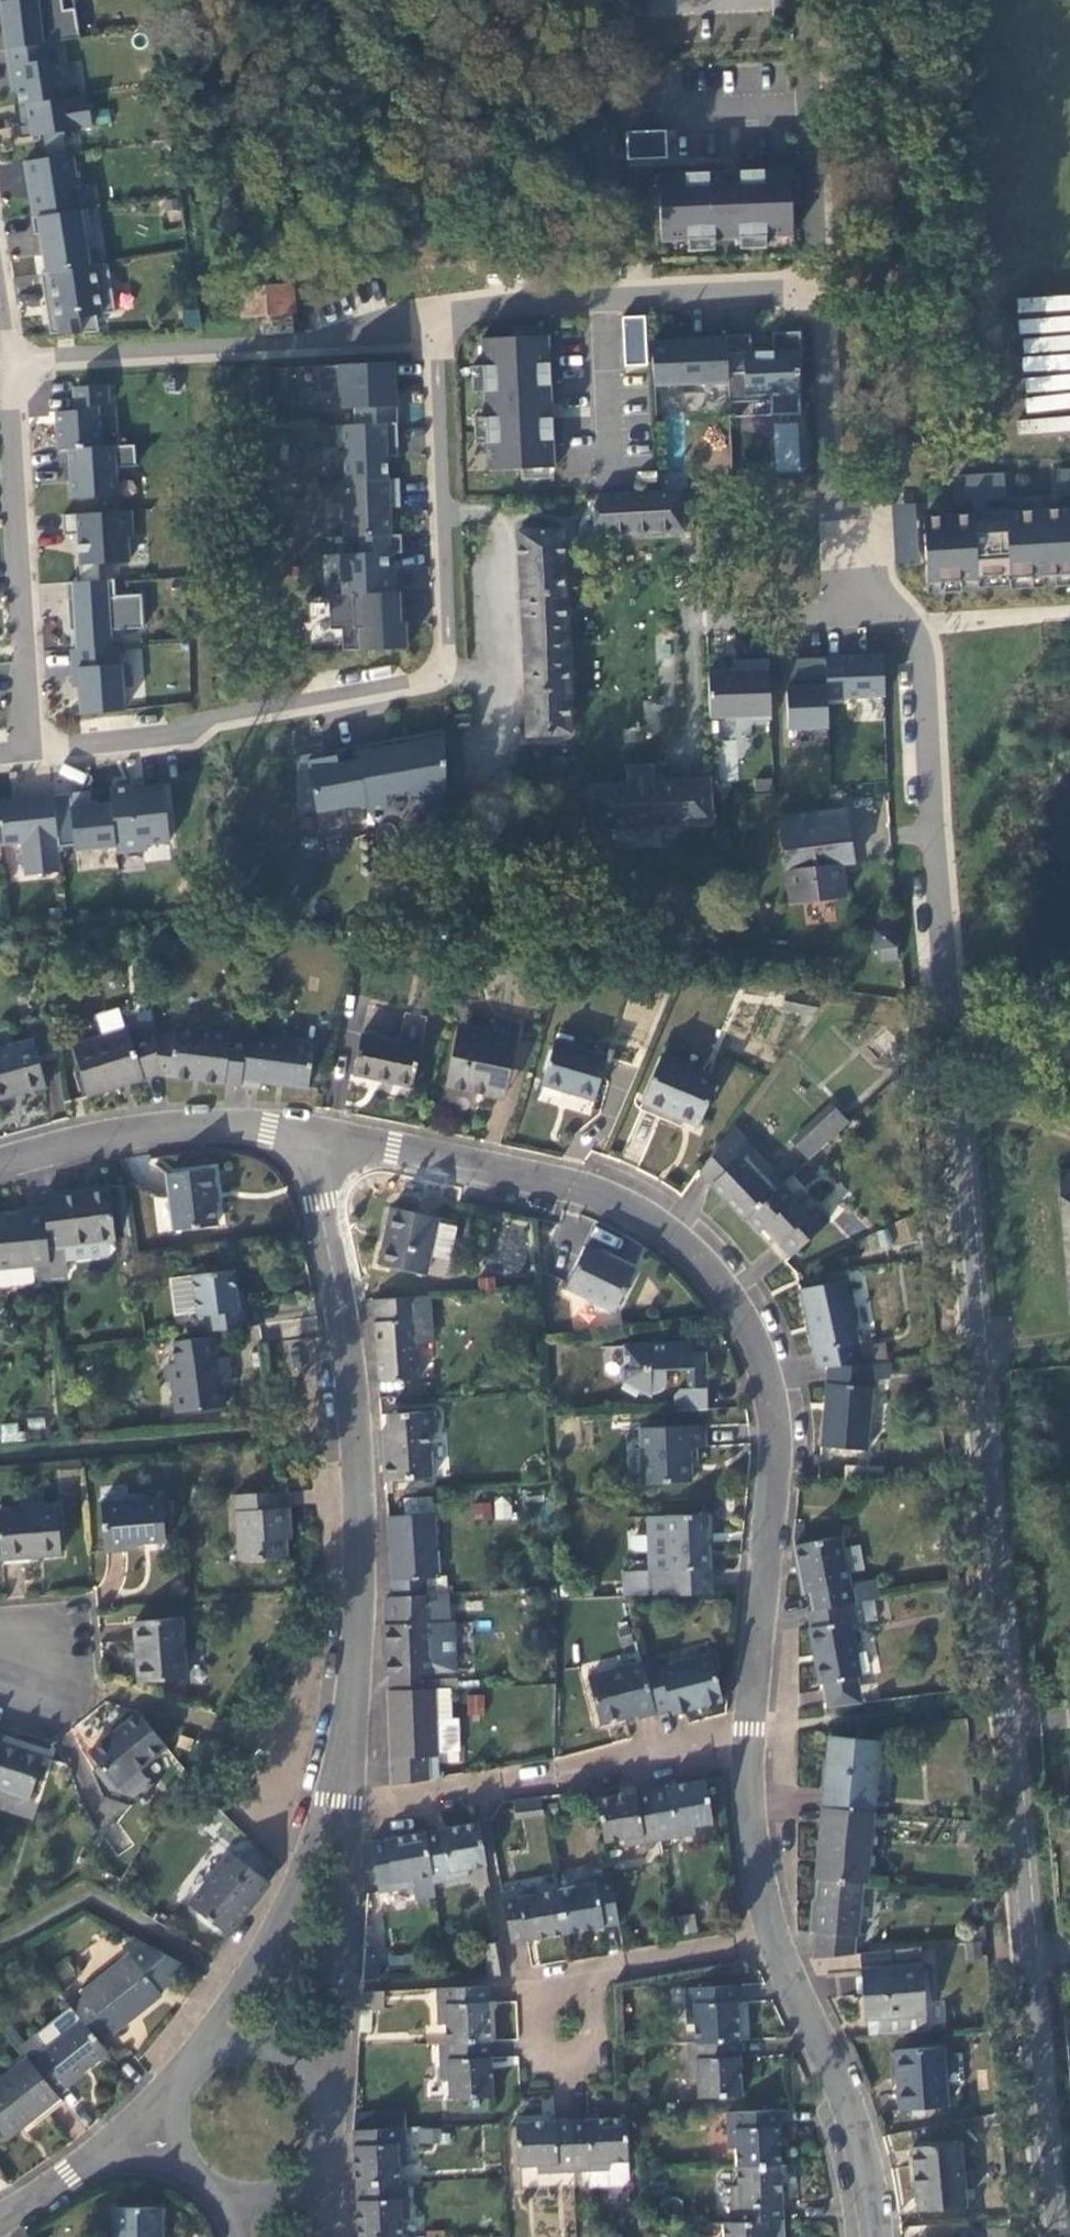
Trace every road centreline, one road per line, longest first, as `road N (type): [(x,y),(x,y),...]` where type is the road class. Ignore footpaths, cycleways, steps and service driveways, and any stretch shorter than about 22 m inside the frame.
road 1 (residential): [(1044,2236),(973,1345),(966,1115)]
road 2 (residential): [(753,1729),(777,1434),(748,1329),(713,1274),(664,1227),(589,1188),(316,1133)]
road 3 (residential): [(18,744),(227,721),(433,674),(441,634),(436,301)]
road 4 (residential): [(436,301),(809,284),(817,470),(862,559)]
road 5 (residential): [(351,1759),(355,1427),(316,1133)]
road 6 (residential): [(862,559),(923,650),(966,1115)]
road 7 (residential): [(2,359),(328,347),(436,301)]
road 8 (residential): [(753,1729),(478,1794),(358,1806)]
road 9 (residential): [(2,359),(18,744)]
road 10 (residential): [(351,1759),(196,2066)]
road 11 (residential): [(0,1169),(172,1127),(316,1133)]
road 12 (residential): [(878,2236),(840,2089),(774,1955)]
road 13 (residential): [(333,2086),(358,1806)]
road 14 (residential): [(774,1955),(610,1984),(509,1980)]
road 15 (residential): [(774,1955),(749,1822),(753,1729)]
road 16 (residential): [(333,2086),(295,2048),(269,2040),(217,2049),(196,2066)]
road 17 (residential): [(720,565),(862,559)]
road 18 (residential): [(109,2159),(0,2224)]
road 19 (residential): [(231,2197),(281,2197),(304,2186),(334,2145)]

